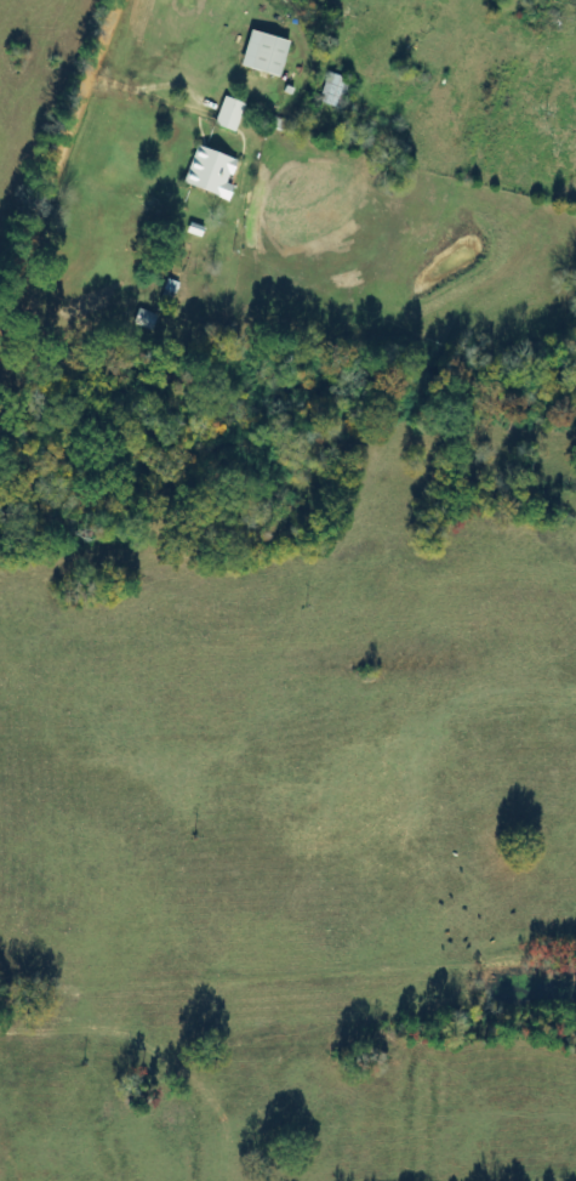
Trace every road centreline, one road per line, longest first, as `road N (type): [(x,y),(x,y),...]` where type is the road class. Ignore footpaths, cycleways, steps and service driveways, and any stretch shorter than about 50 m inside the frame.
road 1 (residential): [(0,298),(125,0)]

